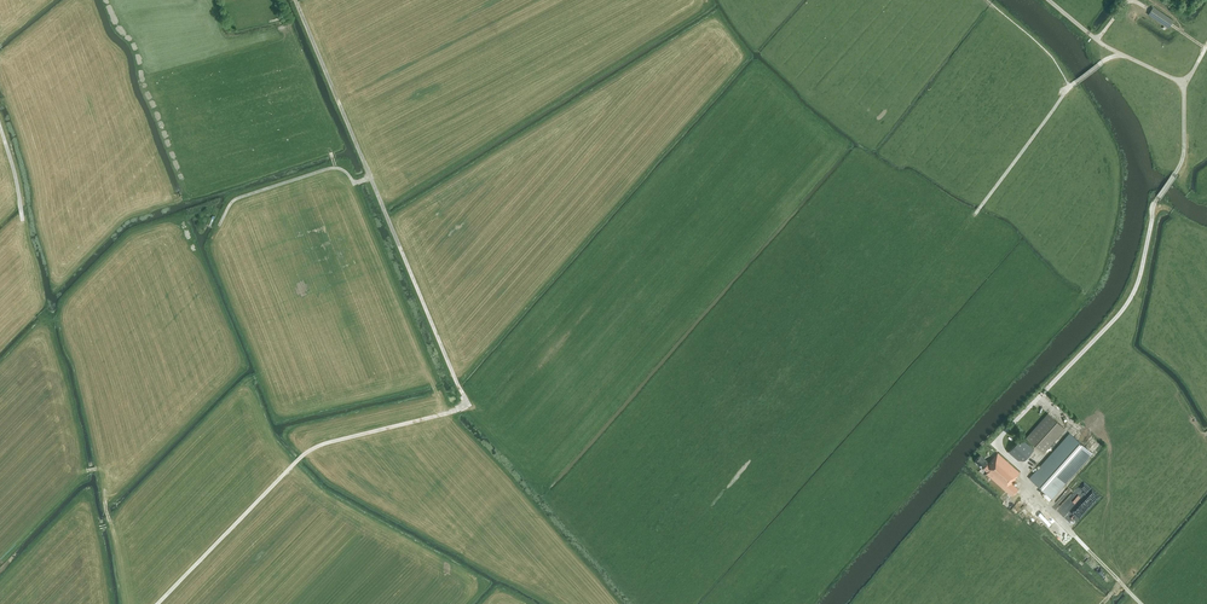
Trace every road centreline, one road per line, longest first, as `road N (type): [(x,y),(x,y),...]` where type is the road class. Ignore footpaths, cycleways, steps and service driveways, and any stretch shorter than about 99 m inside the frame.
road 1 (track): [(294,0),(467,403),(313,449),(157,603)]
road 2 (track): [(368,174),(354,183),(330,168),(238,198),(220,224)]
road 3 (unclassified): [(1182,84),(1102,43),(1049,0)]

